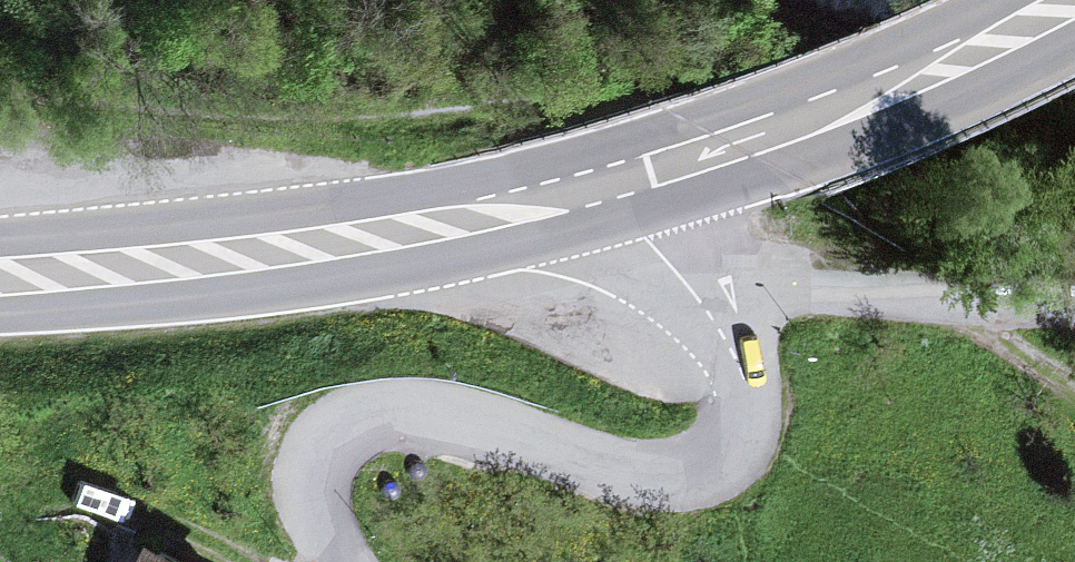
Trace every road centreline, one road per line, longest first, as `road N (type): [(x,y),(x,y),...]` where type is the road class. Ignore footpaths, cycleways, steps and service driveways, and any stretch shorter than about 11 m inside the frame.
road 1 (unclassified): [(344,561),(310,517),(301,479),(331,430),(368,410),(407,407),(474,420),(637,481),(687,479),(738,446),(745,401),(732,352),(602,185)]
road 2 (primary): [(0,276),(354,240),(602,185)]
road 3 (primary): [(602,185),(844,105),(1074,2)]

